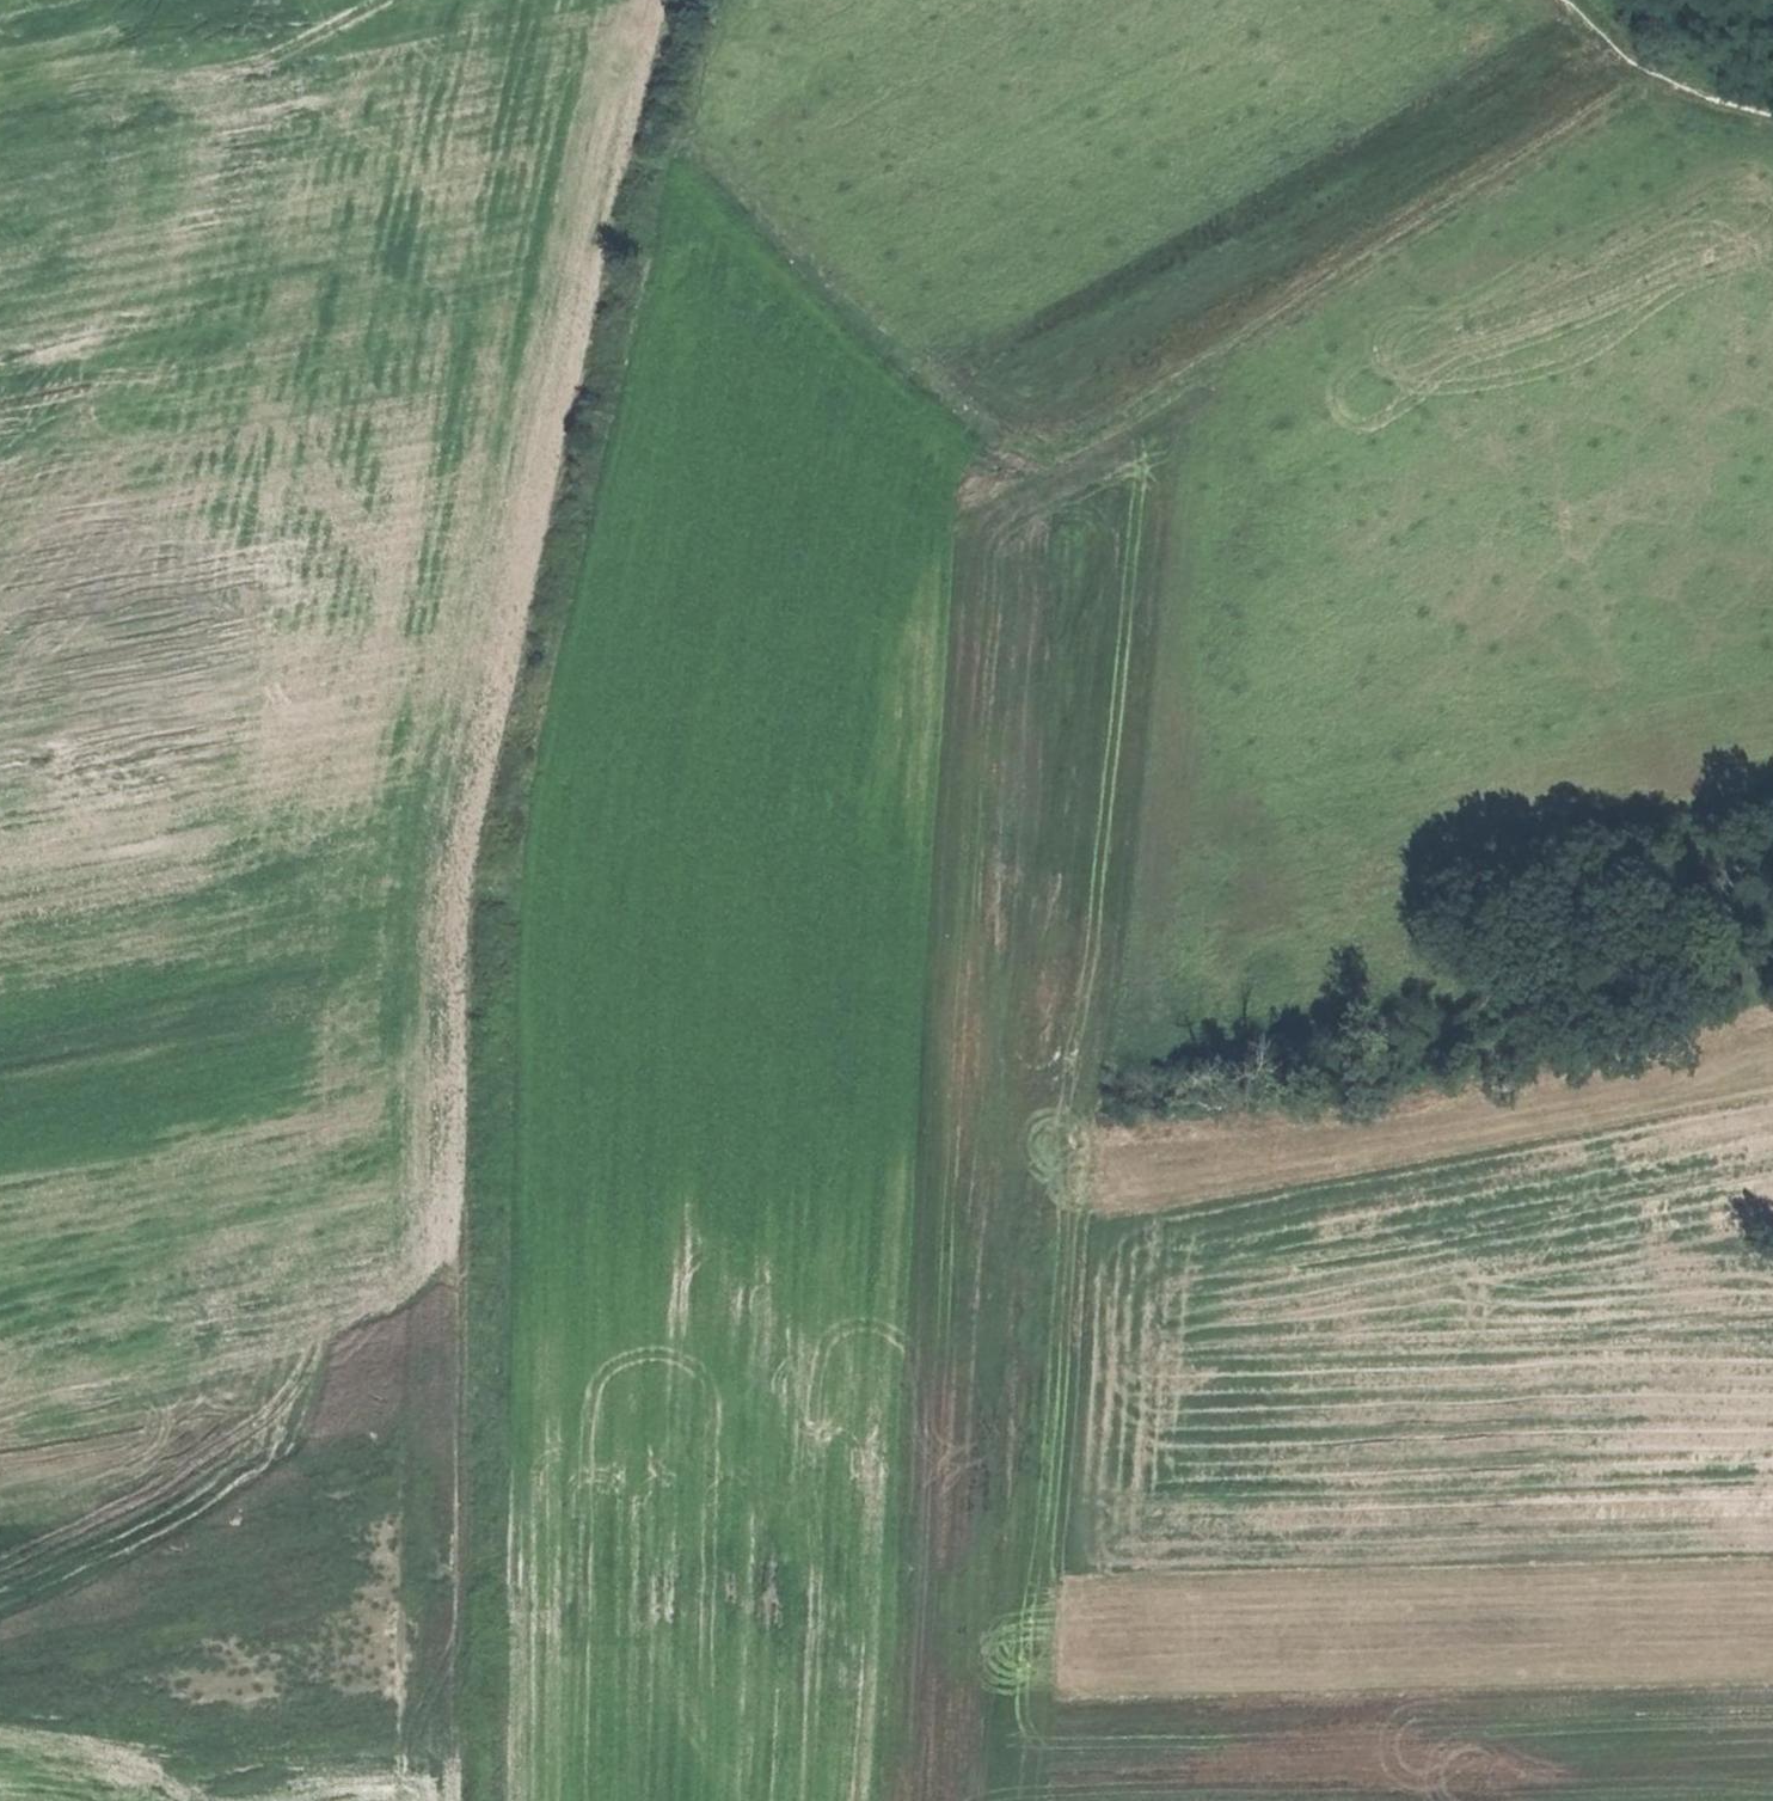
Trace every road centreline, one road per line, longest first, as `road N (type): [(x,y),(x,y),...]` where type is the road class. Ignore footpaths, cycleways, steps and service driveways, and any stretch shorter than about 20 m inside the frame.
road 1 (track): [(1772,105),(1668,67),(1115,424),(1049,448),(996,440),(937,401),(662,139)]

